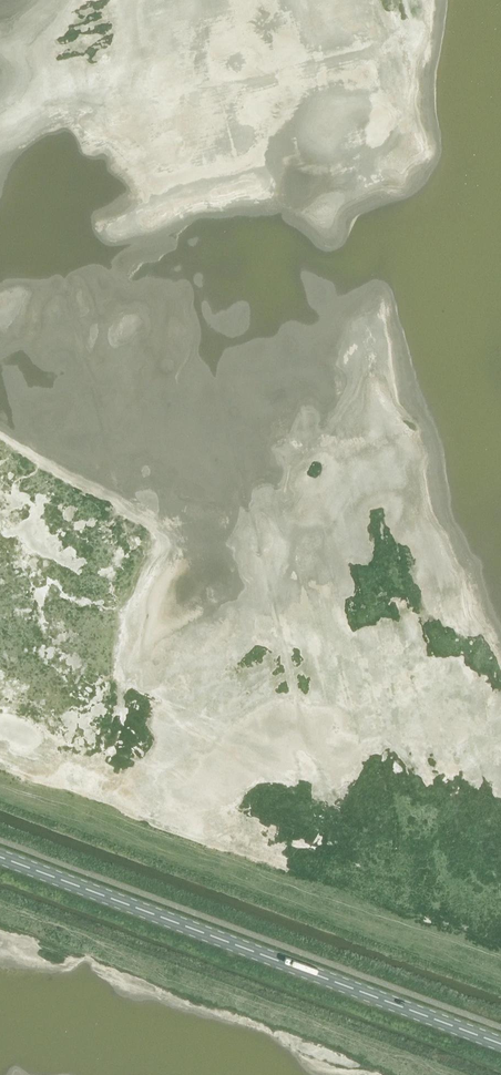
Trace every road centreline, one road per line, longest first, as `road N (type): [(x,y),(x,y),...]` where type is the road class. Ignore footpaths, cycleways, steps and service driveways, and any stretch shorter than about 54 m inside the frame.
road 1 (primary): [(500,1044),(0,857)]

